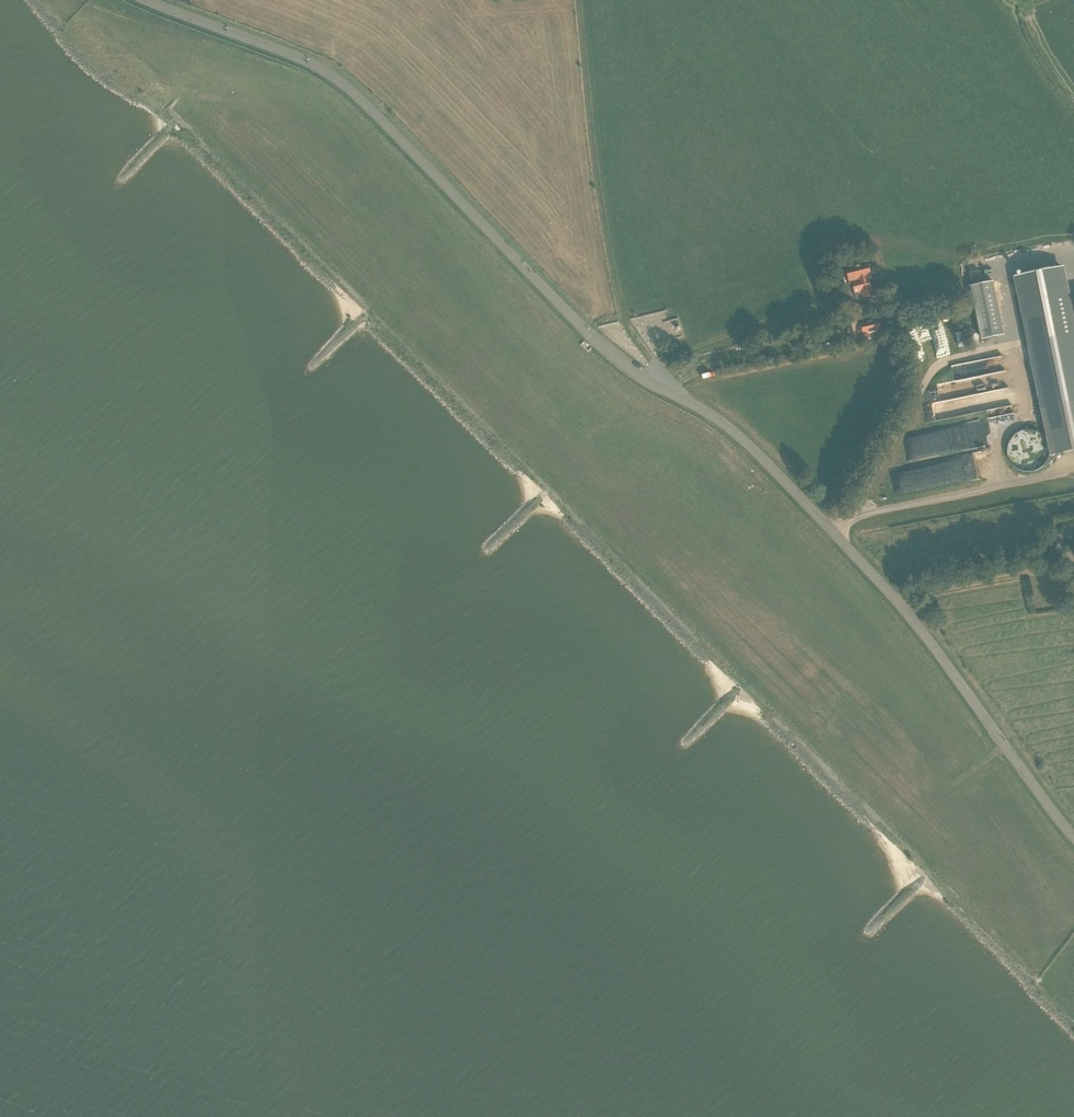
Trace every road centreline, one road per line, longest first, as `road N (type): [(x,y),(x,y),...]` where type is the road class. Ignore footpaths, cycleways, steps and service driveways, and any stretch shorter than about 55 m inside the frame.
road 1 (tertiary): [(672,394),(584,328),(338,80),(147,0)]
road 2 (tertiary): [(1073,837),(878,580),(742,439),(672,394)]
road 3 (track): [(577,0),(594,168),(624,318)]

